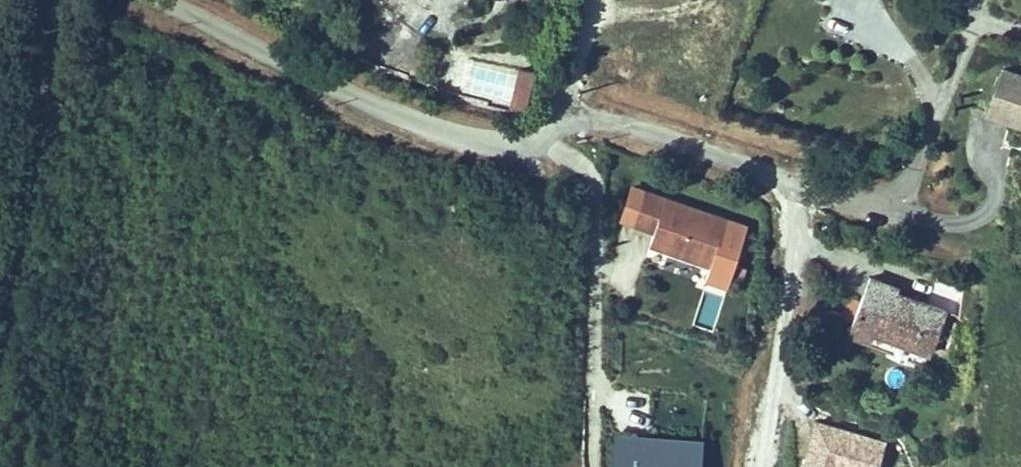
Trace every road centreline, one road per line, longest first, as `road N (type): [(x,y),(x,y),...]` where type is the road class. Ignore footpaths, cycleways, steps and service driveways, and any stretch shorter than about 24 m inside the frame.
road 1 (residential): [(169,0),(387,106),(498,141),(534,135),(575,111),(599,112),(825,184),(888,192)]
road 2 (unclassified): [(45,0),(35,134),(0,324)]

